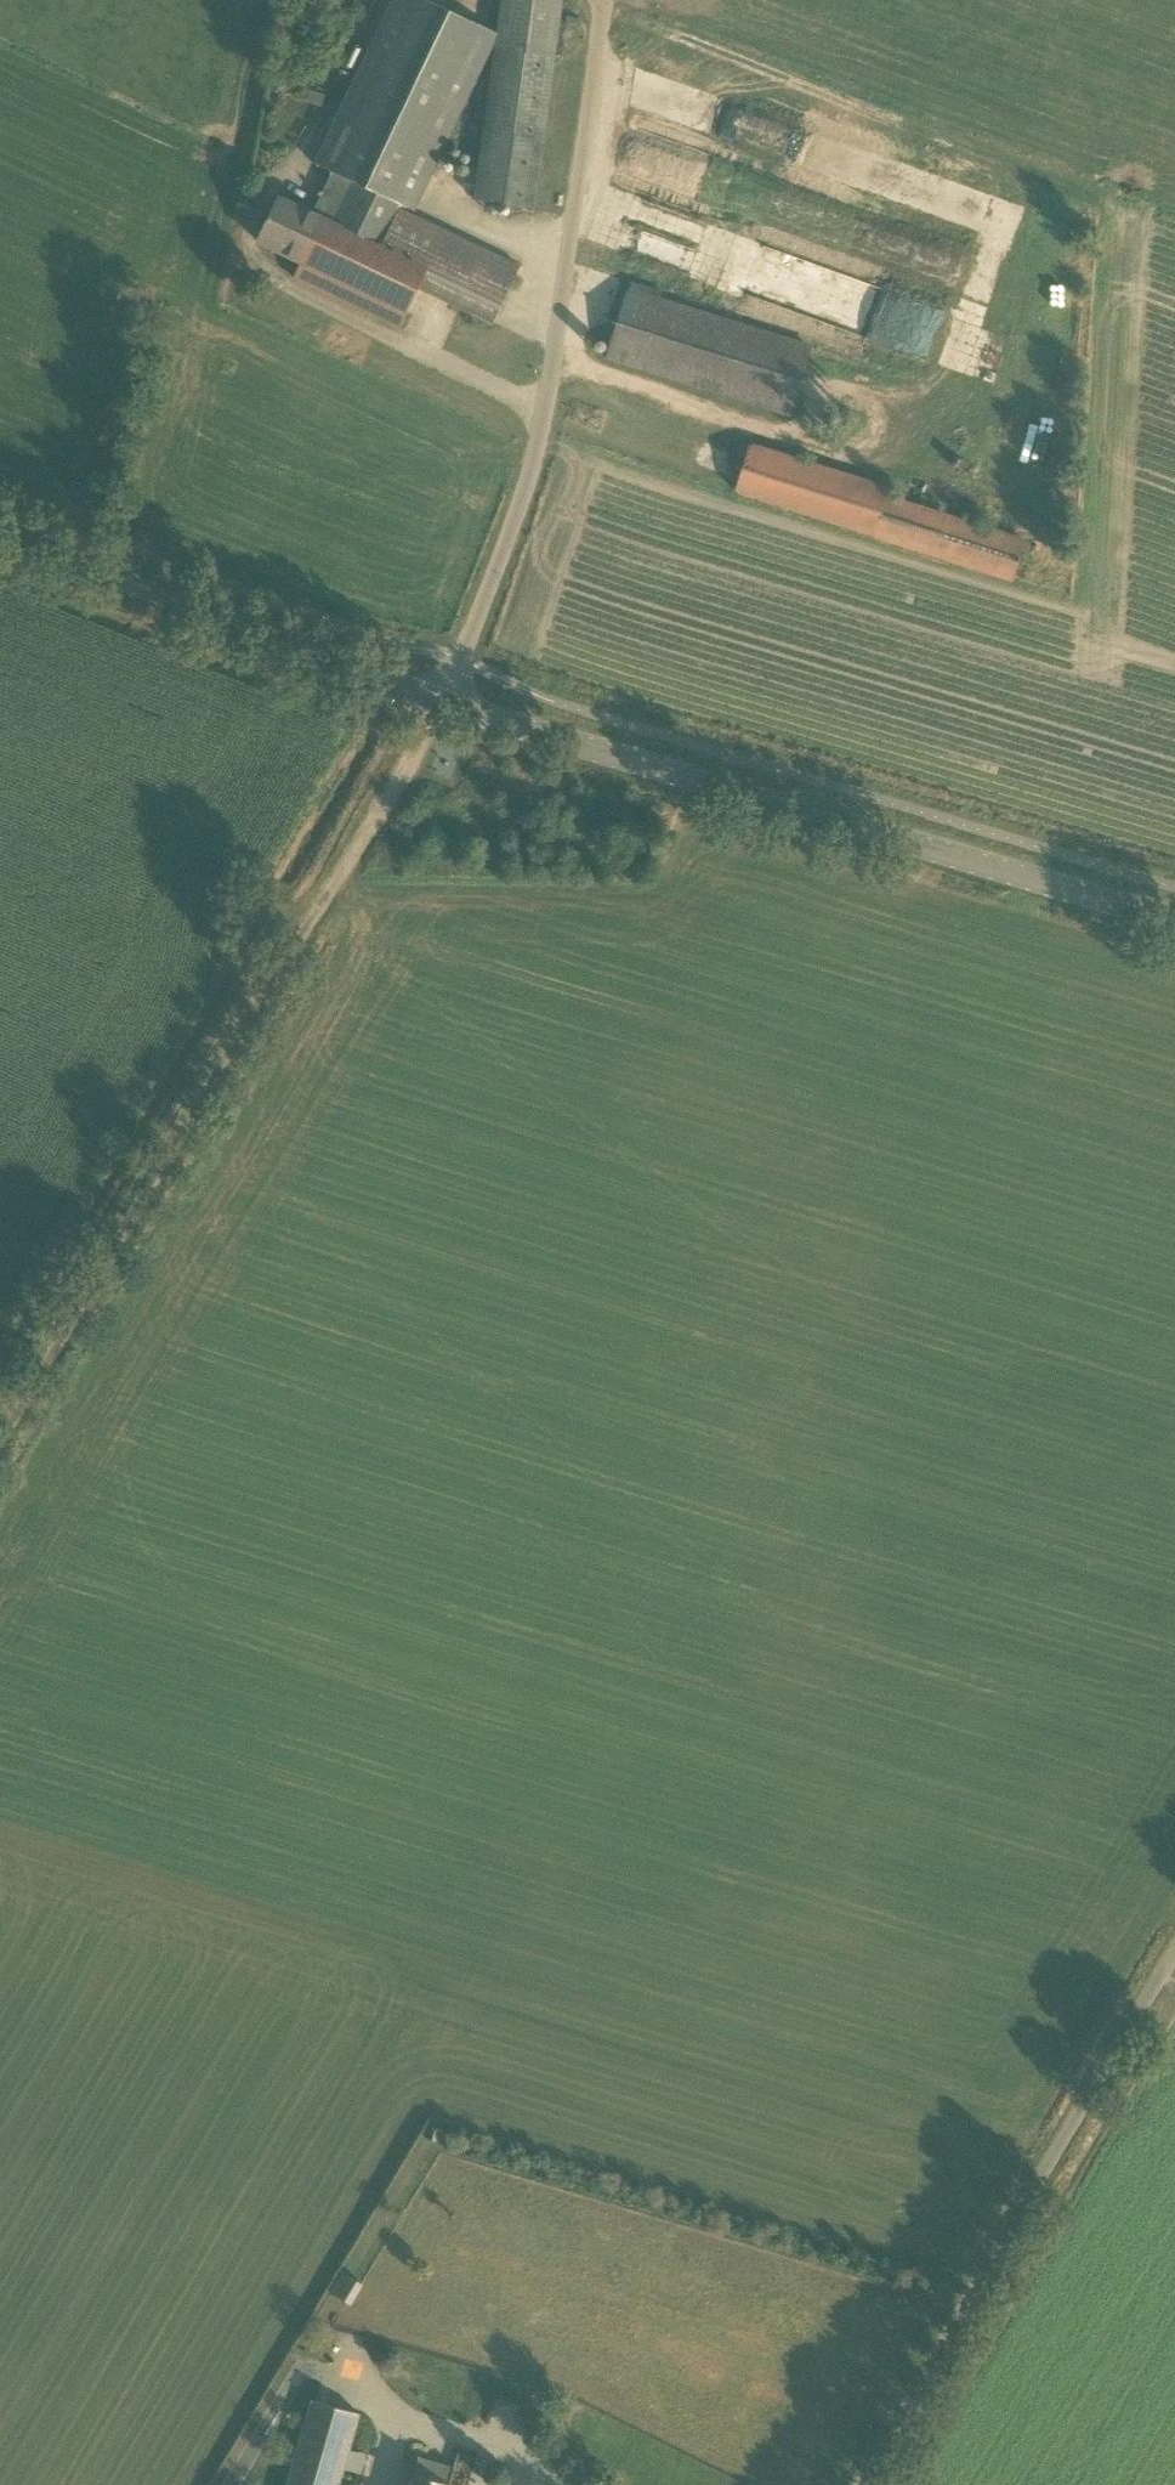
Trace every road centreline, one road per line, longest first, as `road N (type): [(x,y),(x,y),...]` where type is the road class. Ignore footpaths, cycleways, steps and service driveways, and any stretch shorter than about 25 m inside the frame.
road 1 (track): [(435,698),(0,1405)]
road 2 (tertiary): [(1174,920),(435,698)]
road 3 (unclassified): [(435,698),(515,515),(555,358),(605,0)]
road 4 (unclassified): [(850,2484),(1174,1942)]
road 5 (tertiary): [(435,698),(0,526)]

